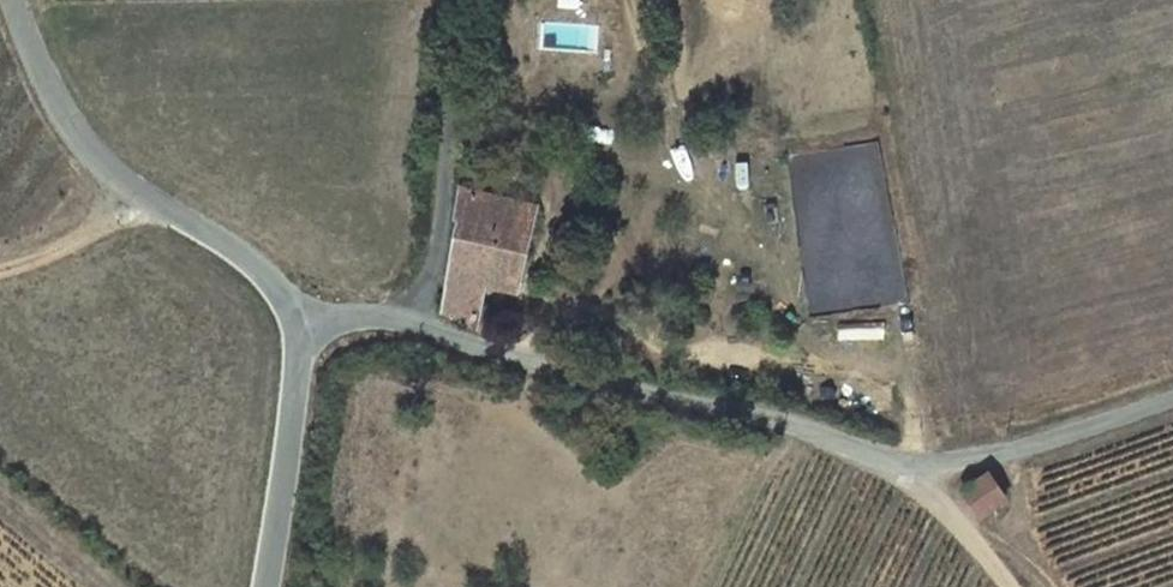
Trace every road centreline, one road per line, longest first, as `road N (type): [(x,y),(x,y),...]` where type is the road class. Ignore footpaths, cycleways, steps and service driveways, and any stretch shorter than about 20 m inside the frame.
road 1 (unclassified): [(413,320),(629,392),(775,419),(864,455),(915,465),(1032,449),(1172,400)]
road 2 (unclassified): [(13,0),(59,108),(95,157),(139,193),(254,258),(302,313)]
road 3 (unclassified): [(453,0),(453,142),(436,260),(413,320)]
road 4 (unclassified): [(264,586),(304,343),(302,313)]
road 5 (track): [(0,271),(98,227),(139,193)]
road 6 (track): [(1007,586),(915,465)]

